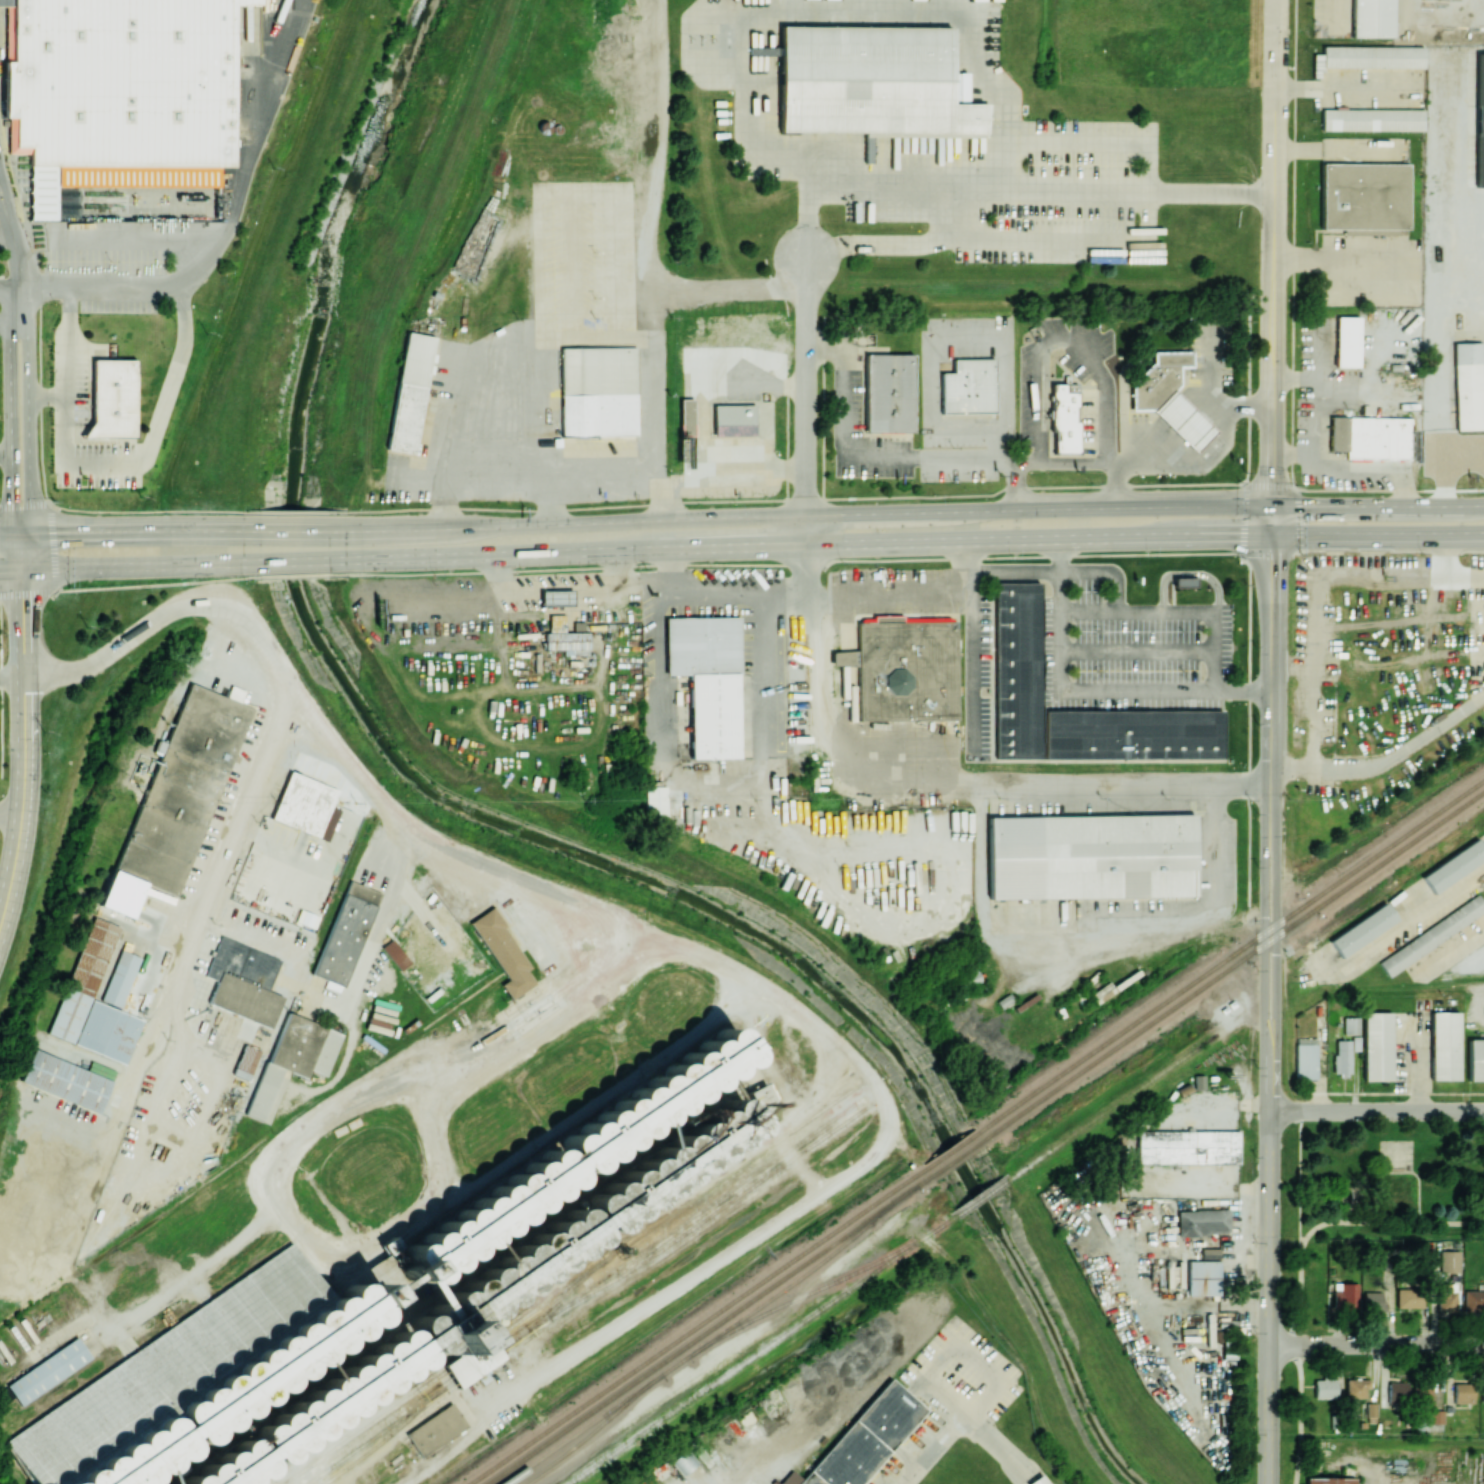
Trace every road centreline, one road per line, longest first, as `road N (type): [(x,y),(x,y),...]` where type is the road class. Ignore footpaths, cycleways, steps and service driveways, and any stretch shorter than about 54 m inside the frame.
road 1 (primary): [(1483,504),(344,531)]
road 2 (primary): [(344,559),(1430,536)]
road 3 (residential): [(1271,505),(1275,0)]
road 4 (secondary): [(1268,1483),(1268,1037)]
road 5 (secondary): [(0,926),(25,786),(24,569)]
road 6 (secondary): [(1269,831),(1271,505)]
road 7 (residential): [(806,546),(807,256)]
road 8 (residential): [(29,450),(28,340),(16,320),(7,338),(10,451)]
road 9 (primary): [(0,569),(242,562)]
road 10 (primary): [(0,534),(242,530)]
road 11 (residential): [(1268,1345),(1483,1345)]
road 12 (residential): [(1269,1109),(1483,1110)]

